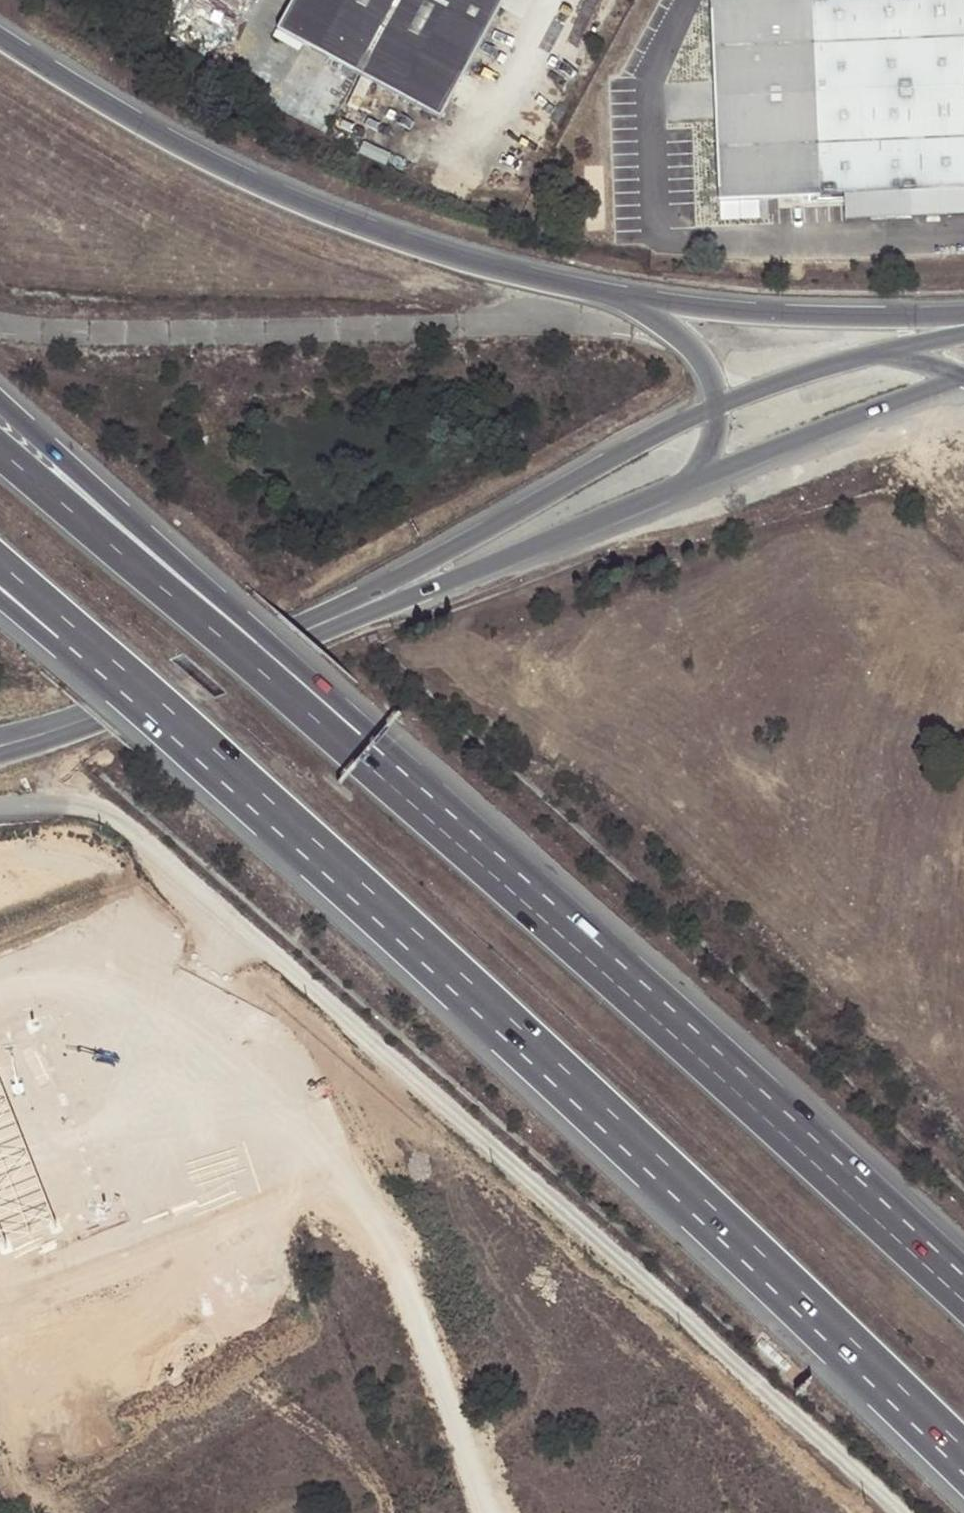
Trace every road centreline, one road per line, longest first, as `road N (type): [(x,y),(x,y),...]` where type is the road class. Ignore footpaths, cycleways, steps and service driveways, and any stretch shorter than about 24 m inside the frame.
road 1 (residential): [(0,802),(79,803),(130,822),(898,1512)]
road 2 (motorway): [(161,712),(721,1223),(963,1458)]
road 3 (motorway): [(519,885),(312,678),(0,399)]
road 4 (motorway): [(519,885),(0,451)]
road 5 (secondary): [(612,295),(467,260),(322,212),(176,145),(0,43)]
road 6 (motorway): [(963,1291),(519,885)]
road 7 (secondary): [(714,404),(306,633)]
road 8 (secondary): [(306,633),(691,486)]
road 9 (secondary): [(963,316),(829,318),(612,295)]
road 10 (track): [(490,1512),(376,1212)]
road 11 (secondary): [(691,486),(962,377)]
road 12 (secondary): [(306,633),(47,732)]
road 13 (motorway): [(0,570),(161,712)]
road 14 (motorway): [(0,589),(161,712)]
road 15 (secondary): [(882,353),(714,404)]
road 16 (secondary): [(714,404),(713,385),(687,343),(612,295)]

